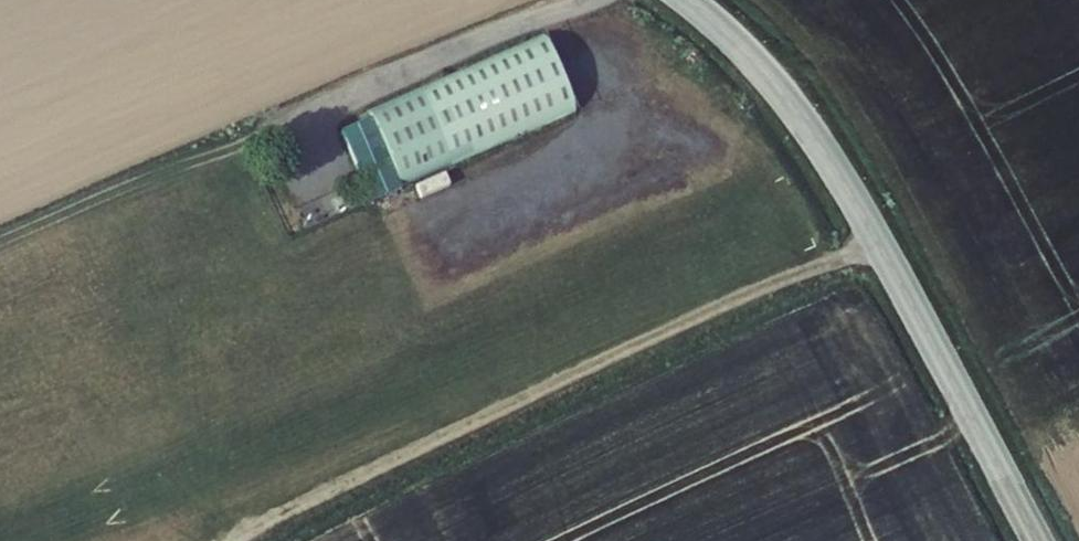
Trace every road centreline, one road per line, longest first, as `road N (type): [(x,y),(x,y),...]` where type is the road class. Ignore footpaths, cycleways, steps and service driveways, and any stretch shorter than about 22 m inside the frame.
road 1 (track): [(245,540),(349,483),(879,241)]
road 2 (tertiary): [(688,0),(760,65),(820,144),(1038,540)]
road 3 (track): [(346,100),(581,0)]

